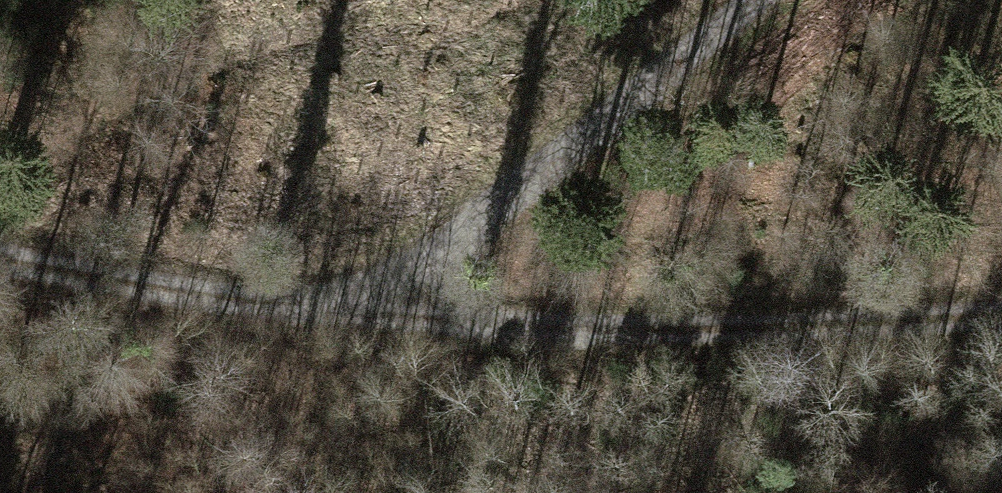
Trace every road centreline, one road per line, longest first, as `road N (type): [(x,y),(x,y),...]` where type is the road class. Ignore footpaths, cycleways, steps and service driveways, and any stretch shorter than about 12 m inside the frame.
road 1 (track): [(1001,319),(921,331),(194,304),(0,257)]
road 2 (track): [(766,0),(370,313)]

